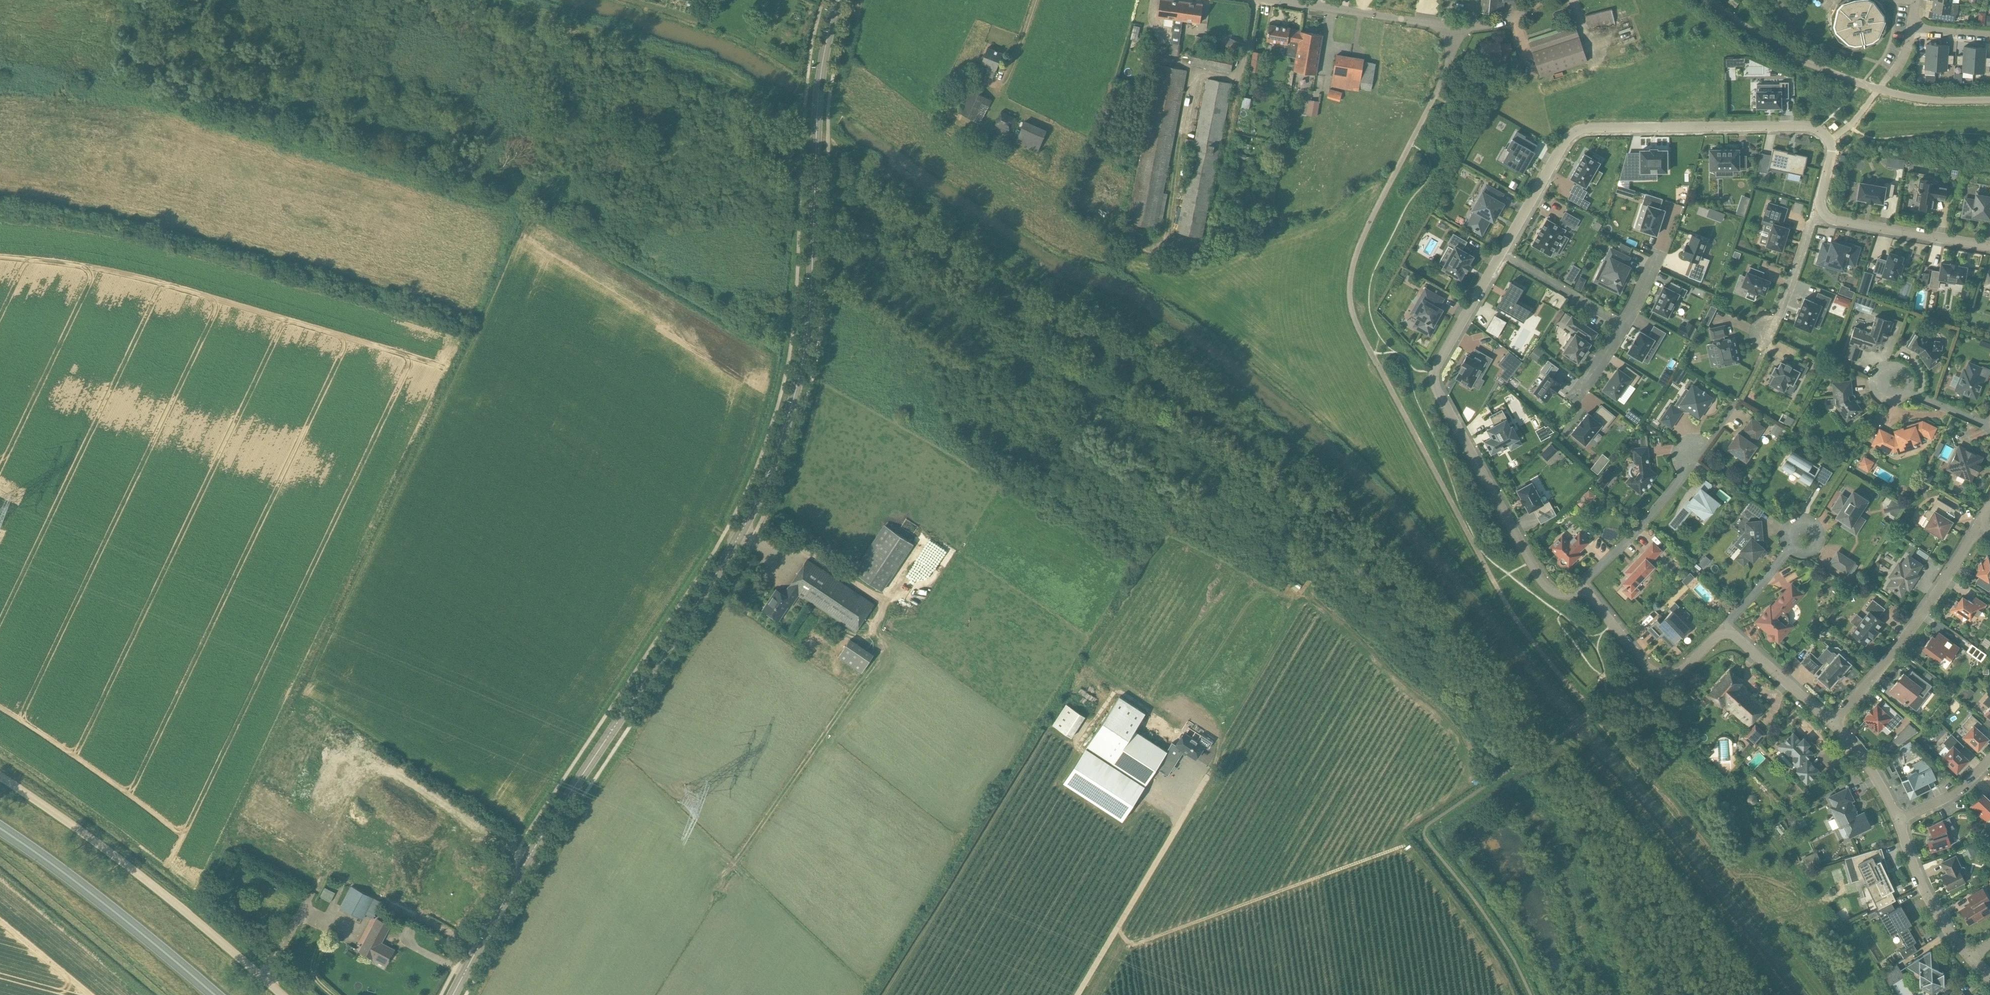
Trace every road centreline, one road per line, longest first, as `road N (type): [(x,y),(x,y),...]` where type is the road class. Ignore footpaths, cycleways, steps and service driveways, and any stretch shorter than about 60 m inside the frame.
road 1 (tertiary): [(454,994),(518,875),(704,594),(775,459),(808,331),(822,70),(837,0)]
road 2 (residential): [(1500,255),(1563,146),(1581,130),(1818,129),(1833,150),(1823,214)]
road 3 (residential): [(1405,415),(1356,322),(1351,273),(1441,81),(1457,27)]
road 4 (unclassified): [(282,994),(138,868),(0,770)]
road 5 (unclassified): [(1592,712),(1512,613),(1405,415)]
road 6 (residential): [(1709,0),(1773,49),(1844,79),(1933,102),(1989,101)]
road 7 (residential): [(1434,373),(1541,580),(1560,594),(1582,586)]
road 8 (primary): [(213,994),(0,829)]
road 9 (residential): [(1834,722),(1892,655),(1978,526)]
road 10 (unclassified): [(1076,994),(1182,814)]
road 11 (residential): [(1726,628),(1682,670),(1654,671),(1582,586)]
road 12 (residential): [(1457,27),(1284,0)]
road 13 (residential): [(1823,214),(1989,246)]
road 14 (residential): [(1582,586),(1690,462)]
road 15 (residential): [(1970,959),(1932,906),(1898,822)]
road 16 (residential): [(1623,329),(1500,255)]
road 17 (residential): [(1834,722),(1726,628)]
road 18 (residential): [(1769,337),(1812,221),(1823,214)]
road 19 (residential): [(1434,373),(1500,255)]
road 20 (residential): [(1726,628),(1799,532)]

